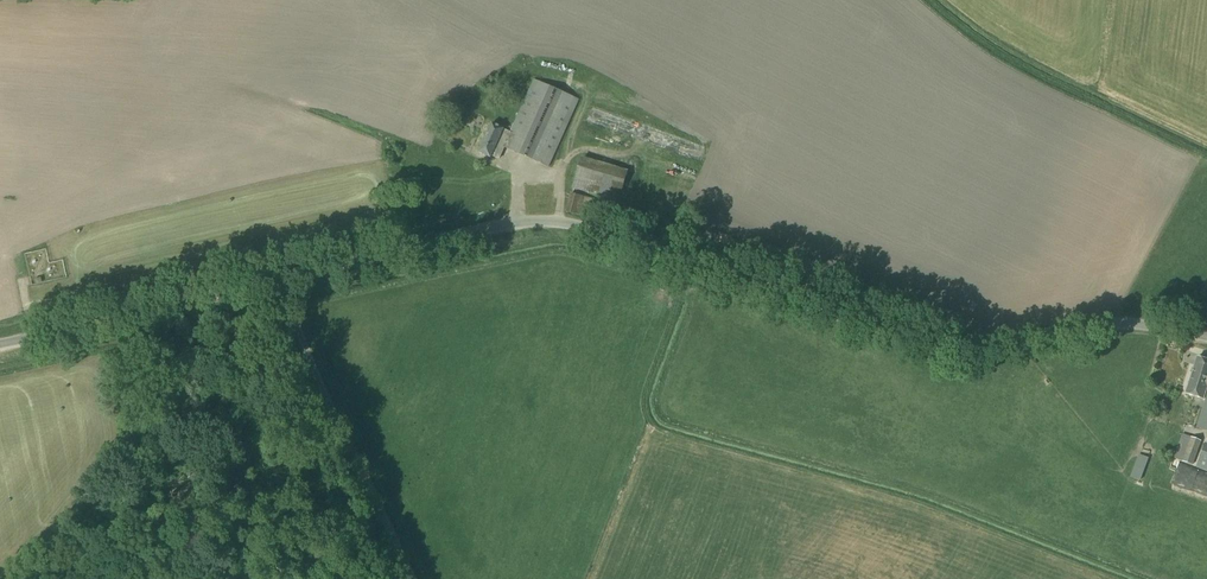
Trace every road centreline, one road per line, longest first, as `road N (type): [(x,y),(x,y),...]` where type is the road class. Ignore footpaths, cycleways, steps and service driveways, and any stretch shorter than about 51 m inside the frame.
road 1 (unclassified): [(1206,340),(1125,324),(968,349),(623,240),(554,226),(466,236),(280,283)]
road 2 (unclassified): [(408,578),(280,283)]
road 3 (unclassified): [(280,283),(0,348)]

